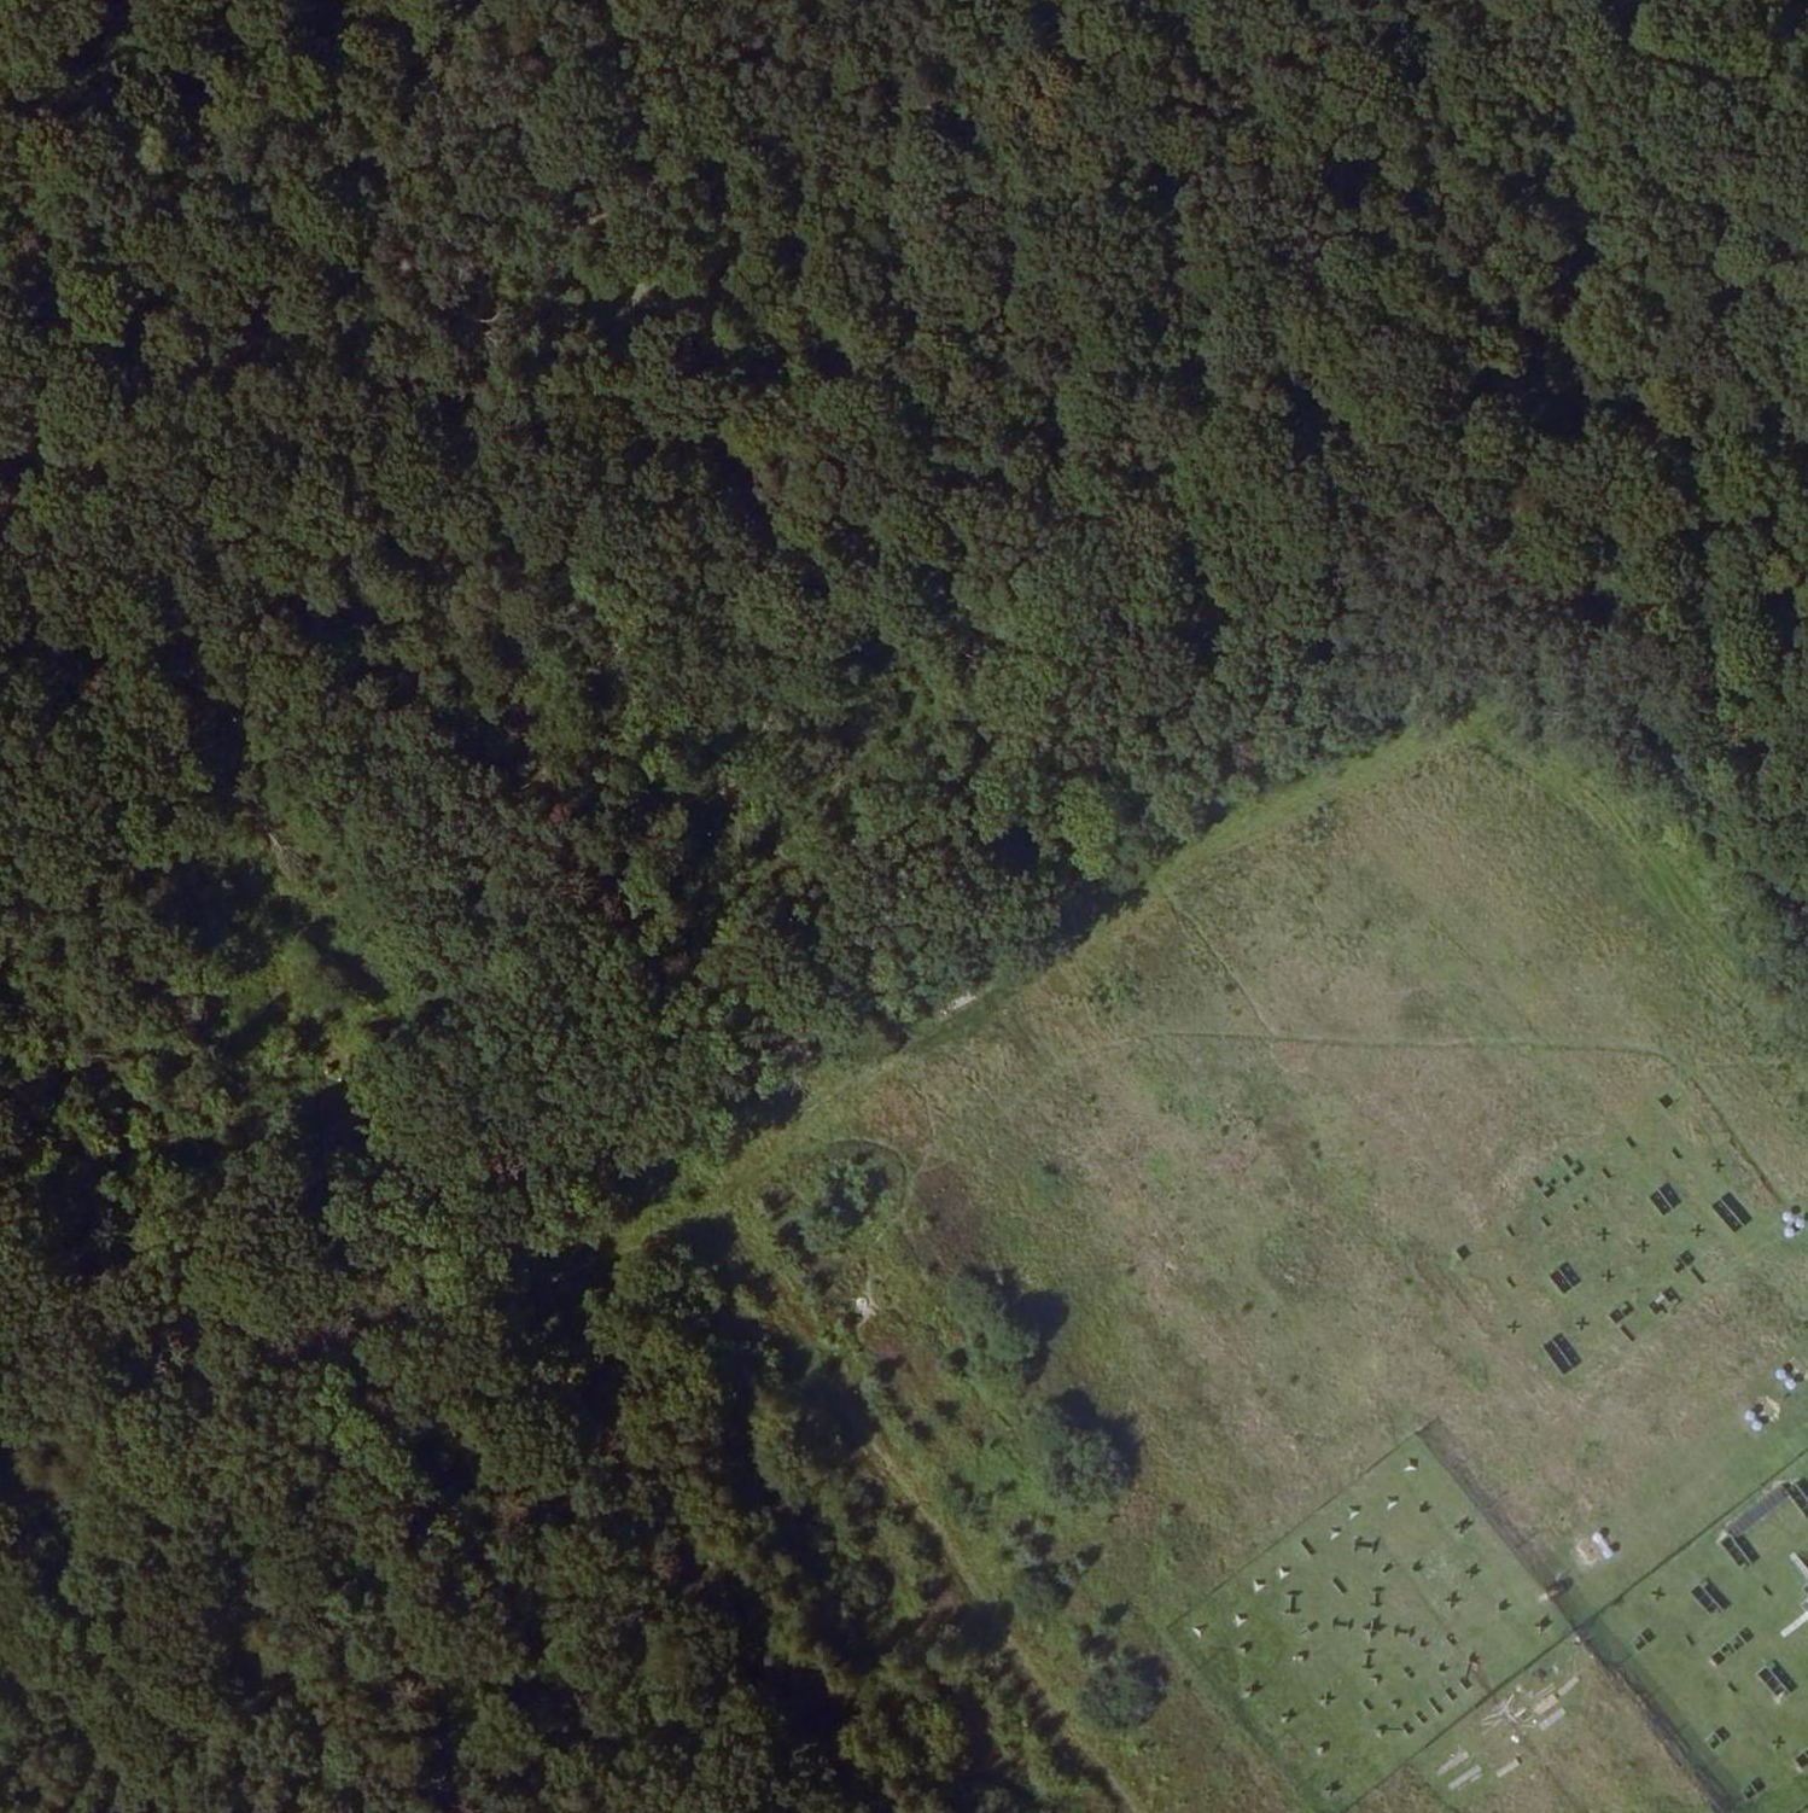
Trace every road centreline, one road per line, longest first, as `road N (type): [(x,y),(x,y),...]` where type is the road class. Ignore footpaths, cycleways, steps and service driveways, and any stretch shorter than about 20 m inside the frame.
road 1 (track): [(0,500),(1044,0)]
road 2 (track): [(0,1617),(486,1283),(959,982)]

